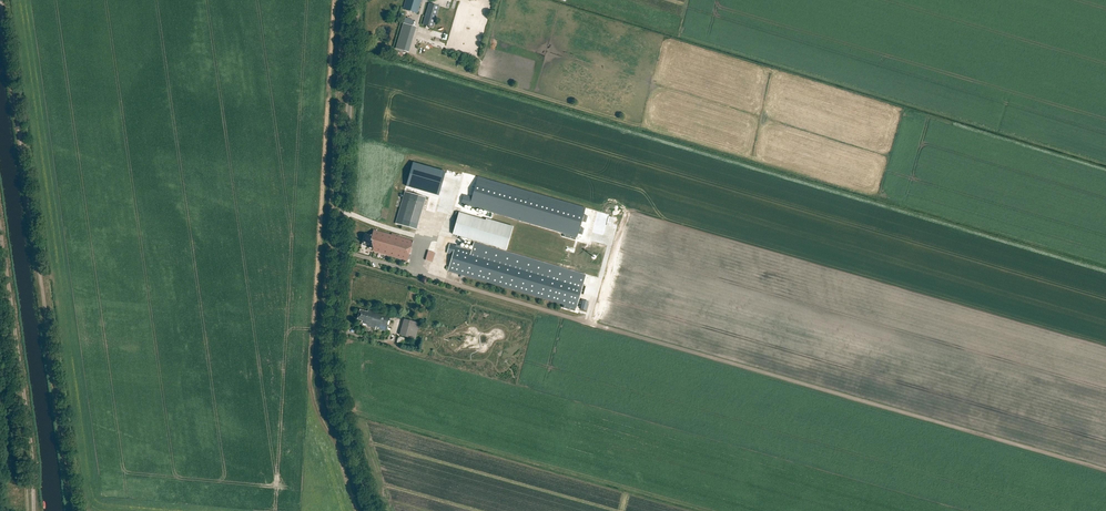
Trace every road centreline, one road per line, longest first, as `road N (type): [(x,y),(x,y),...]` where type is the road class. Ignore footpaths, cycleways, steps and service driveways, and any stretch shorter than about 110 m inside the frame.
road 1 (unclassified): [(375,510),(334,368),(356,0)]
road 2 (track): [(74,510),(2,0)]
road 3 (track): [(0,227),(35,510)]

